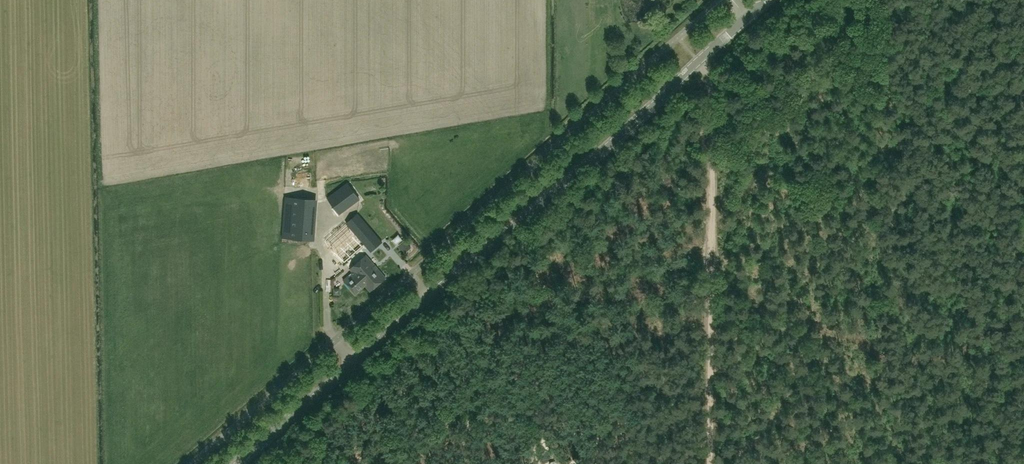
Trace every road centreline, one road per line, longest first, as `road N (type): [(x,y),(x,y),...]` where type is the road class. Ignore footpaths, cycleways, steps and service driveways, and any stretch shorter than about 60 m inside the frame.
road 1 (tertiary): [(237,463),(748,17)]
road 2 (track): [(698,61),(712,92),(708,463)]

